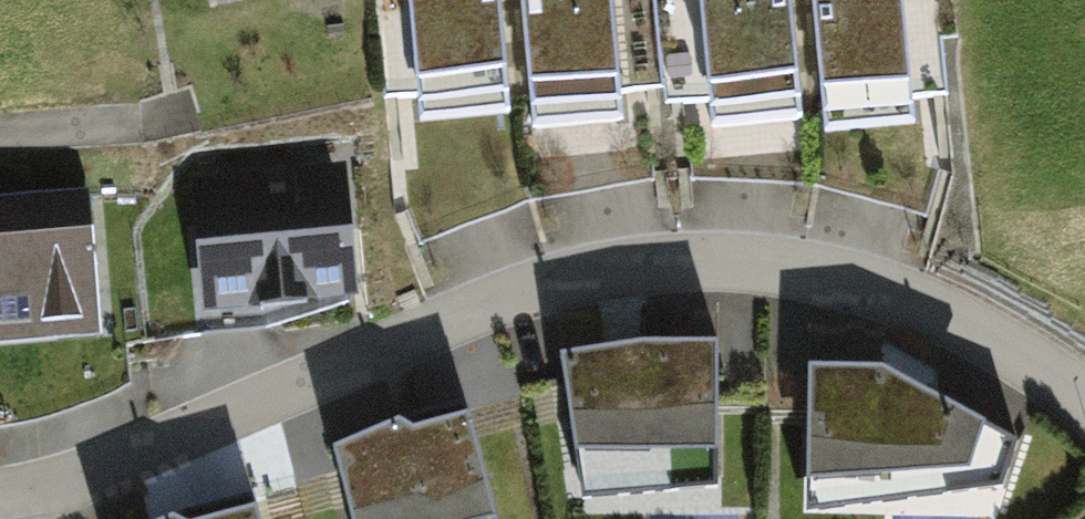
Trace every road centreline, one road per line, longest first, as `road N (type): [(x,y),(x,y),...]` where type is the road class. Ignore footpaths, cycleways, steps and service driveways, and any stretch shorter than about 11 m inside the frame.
road 1 (residential): [(1084,402),(1031,361),(926,306),(843,277),(673,258),(524,290),(157,450),(0,494)]
road 2 (residential): [(0,129),(150,123)]

